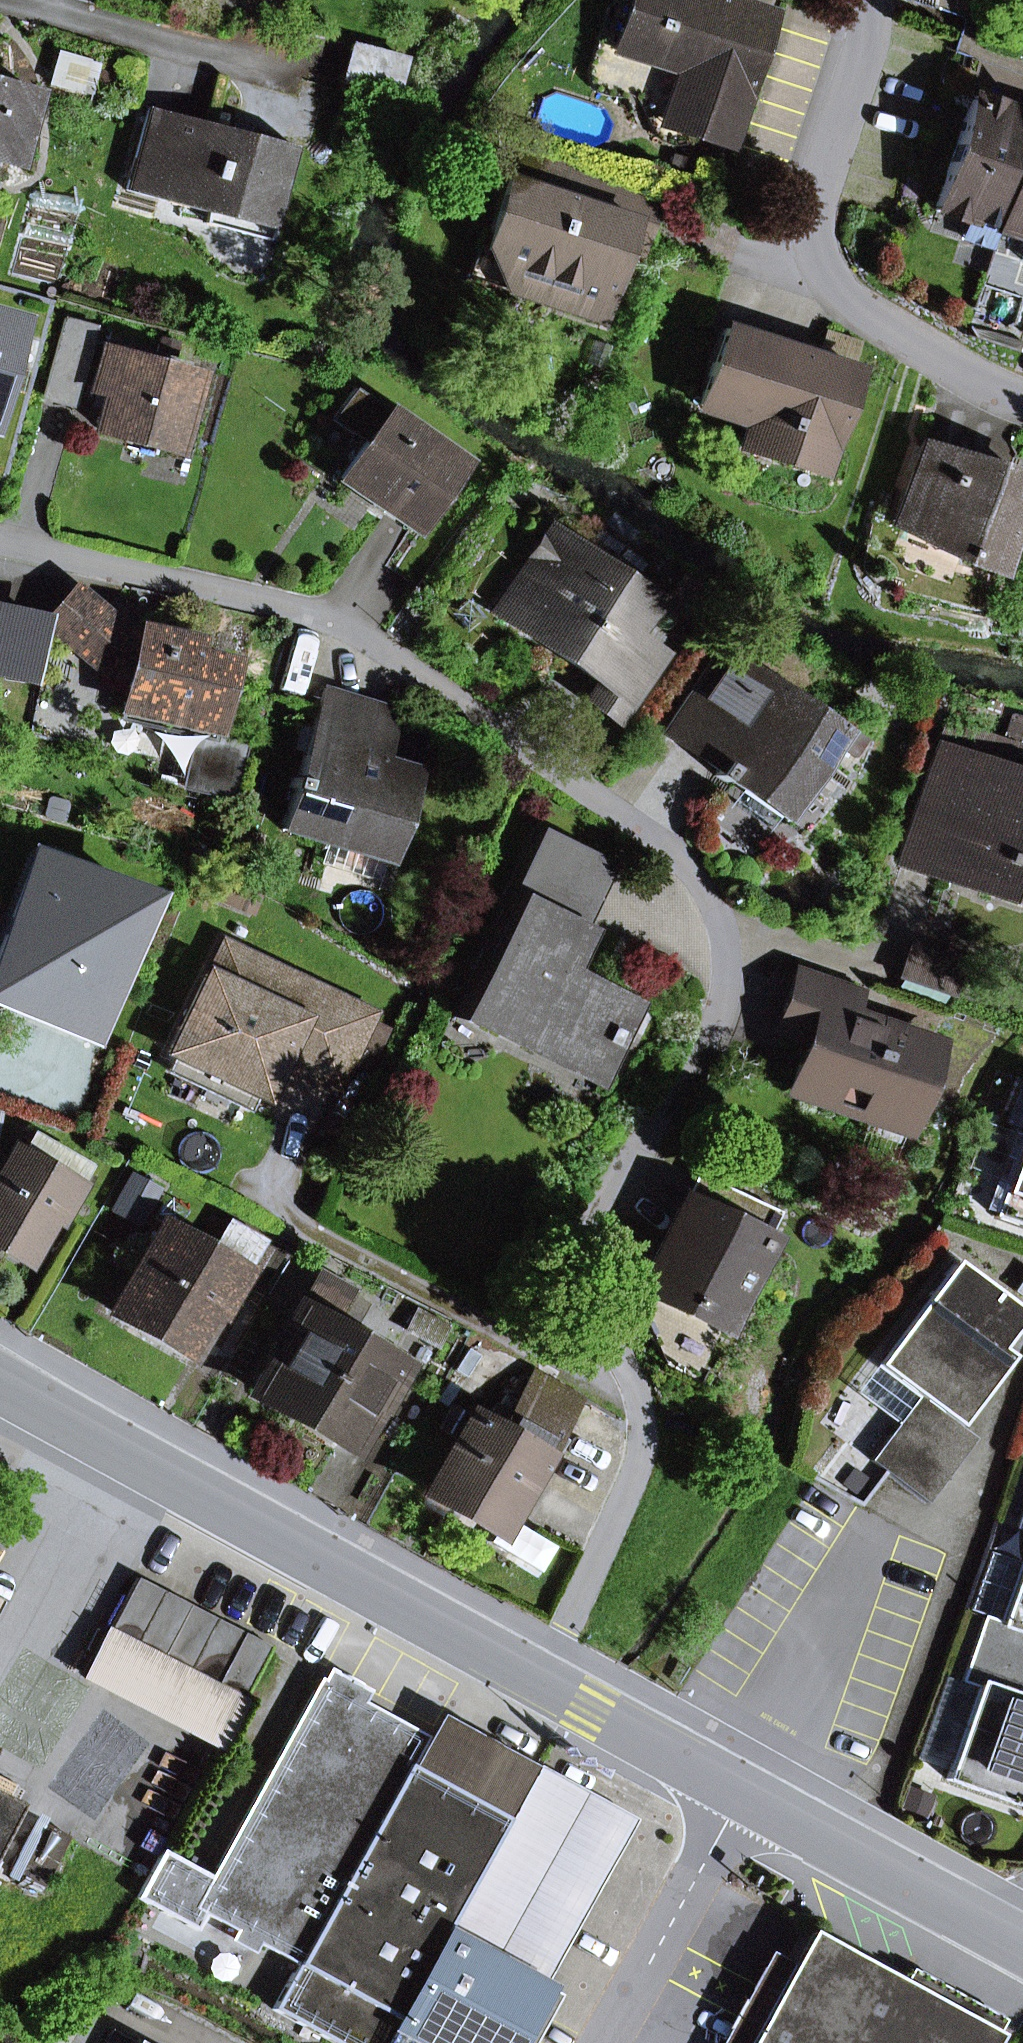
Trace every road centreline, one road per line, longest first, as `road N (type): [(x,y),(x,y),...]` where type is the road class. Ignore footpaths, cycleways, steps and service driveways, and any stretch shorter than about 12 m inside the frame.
road 1 (residential): [(0,543),(336,620),(671,847),(715,907),(728,949),(715,1032),(591,1221),(586,1291),(632,1377),(640,1441),(632,1478),(542,1681)]
road 2 (secondary): [(0,1384),(542,1681)]
road 3 (residential): [(861,0),(862,27),(814,168),(817,244),(855,308),(984,388),(1022,402)]
road 4 (secondary): [(745,1793),(1018,1945)]
road 5 (residential): [(16,0),(294,77)]
road 6 (residential): [(606,2042),(745,1793)]
road 7 (secondary): [(542,1681),(745,1793)]

